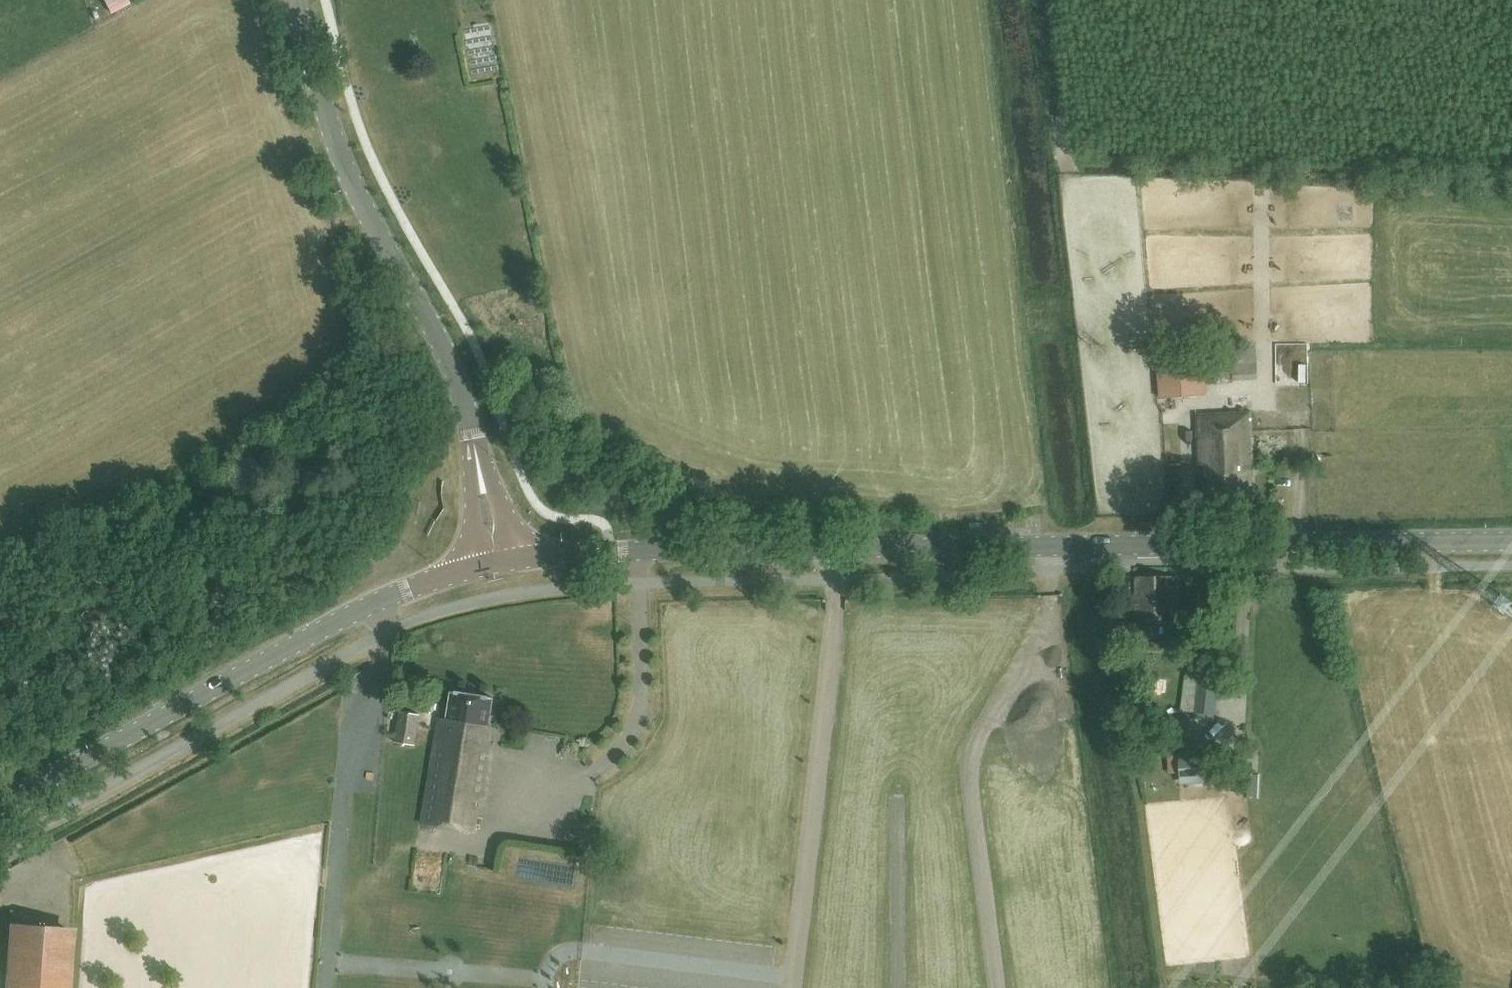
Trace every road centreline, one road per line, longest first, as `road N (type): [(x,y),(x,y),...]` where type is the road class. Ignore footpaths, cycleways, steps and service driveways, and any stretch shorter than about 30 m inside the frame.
road 1 (secondary): [(499,564),(610,551),(1511,540)]
road 2 (secondary): [(499,564),(459,381),(351,182),(299,0)]
road 3 (secondary): [(0,805),(385,600),(499,564)]

